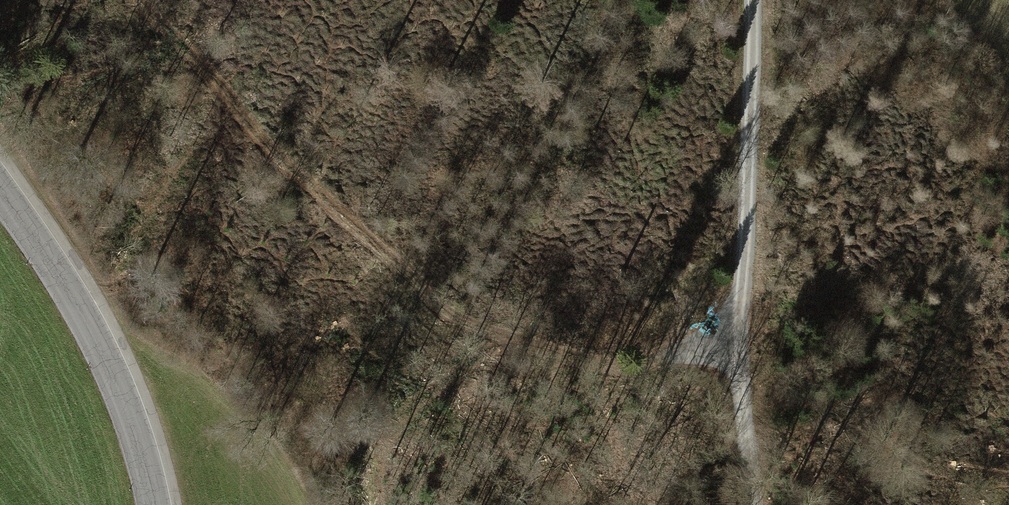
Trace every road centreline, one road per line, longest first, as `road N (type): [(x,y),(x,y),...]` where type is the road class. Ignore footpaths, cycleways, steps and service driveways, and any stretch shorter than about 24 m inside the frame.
road 1 (track): [(109,0),(342,239),(472,331),(619,355),(735,348)]
road 2 (track): [(756,504),(735,348),(752,0)]
road 3 (tertiary): [(156,504),(115,366),(0,193)]

